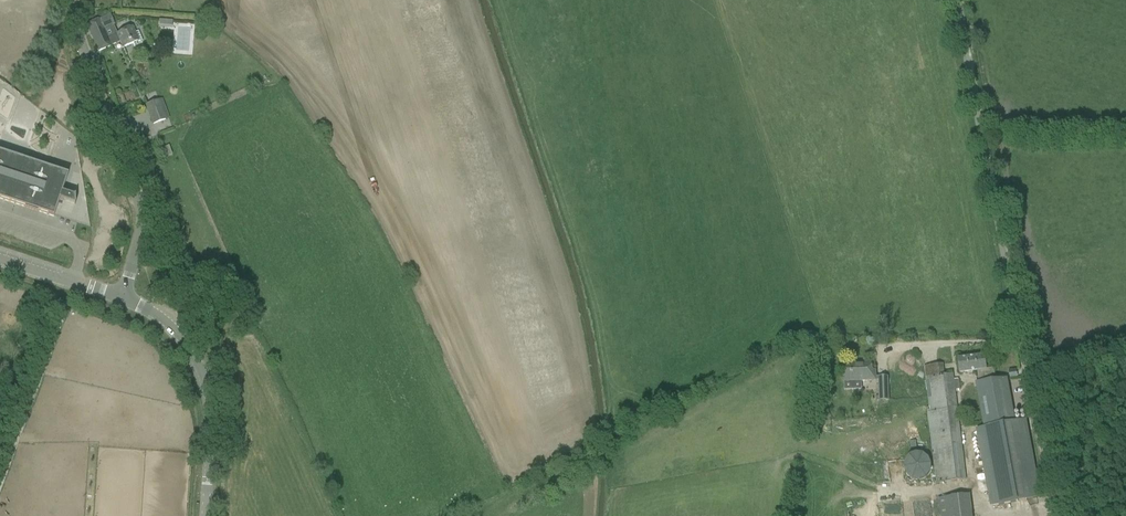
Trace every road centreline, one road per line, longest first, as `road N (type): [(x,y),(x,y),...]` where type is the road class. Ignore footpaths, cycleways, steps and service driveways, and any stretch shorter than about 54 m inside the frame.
road 1 (unclassified): [(955,0),(1053,515)]
road 2 (unclassified): [(119,294),(140,231),(138,199),(69,0)]
road 3 (tertiary): [(119,294),(177,333),(202,380),(210,438),(204,515)]
road 4 (tertiary): [(119,294),(0,256)]

